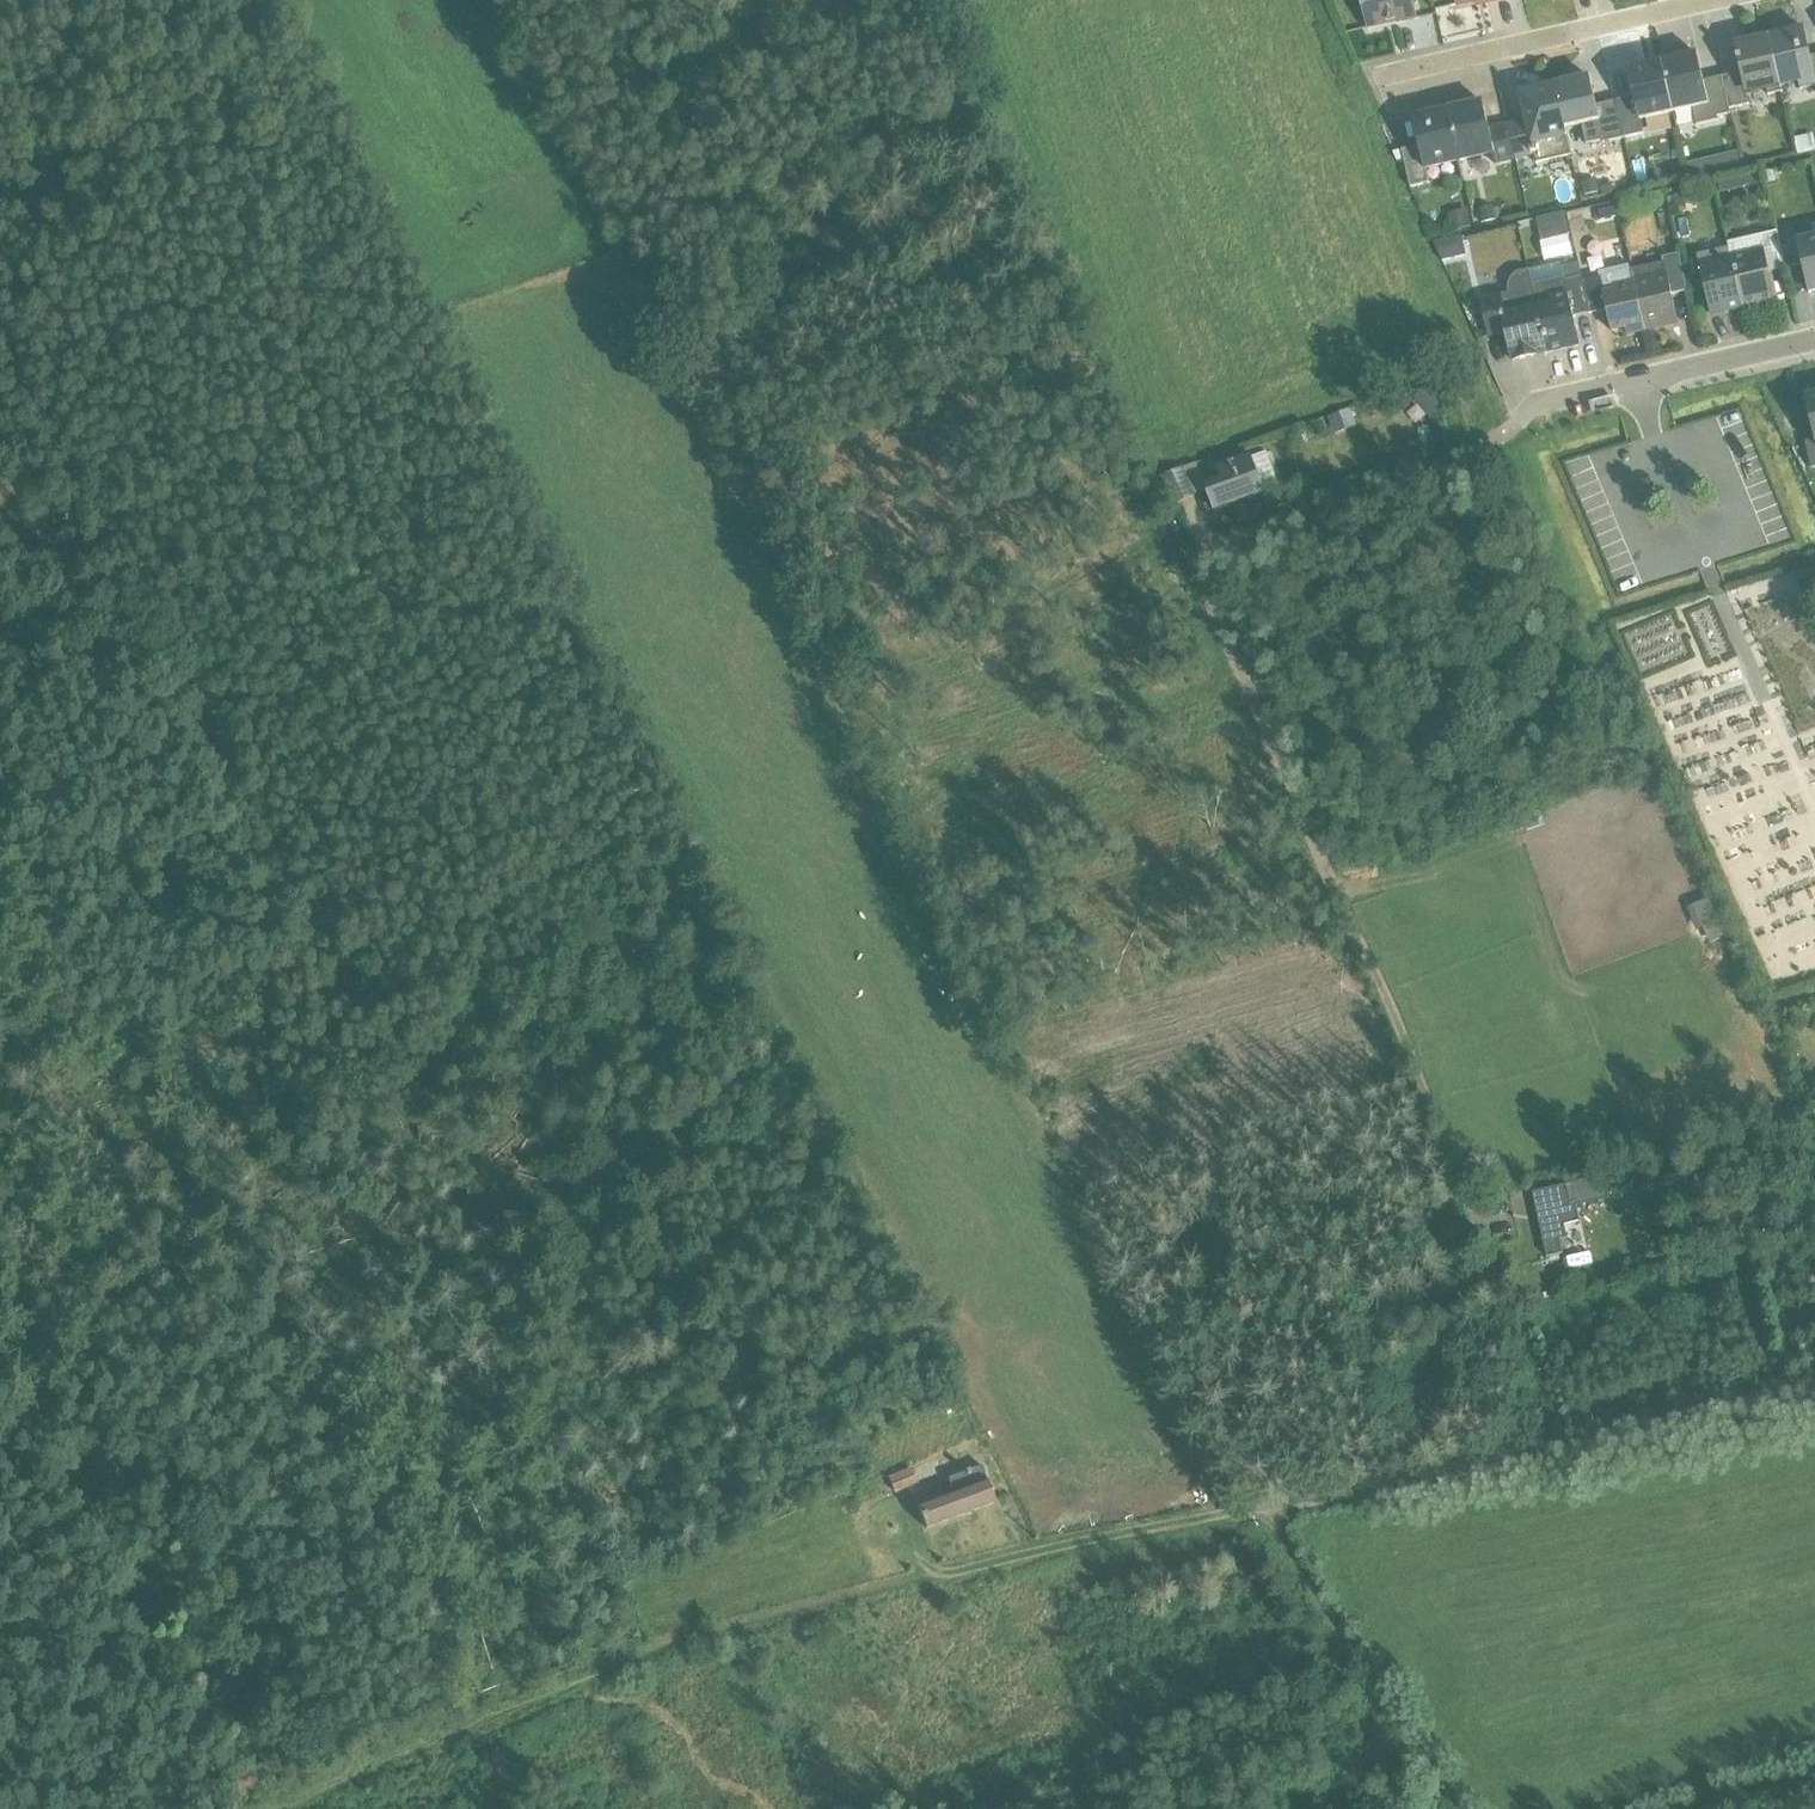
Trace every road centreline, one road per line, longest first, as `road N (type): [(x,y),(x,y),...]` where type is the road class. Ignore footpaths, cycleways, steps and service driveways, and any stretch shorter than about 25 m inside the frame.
road 1 (track): [(1191,577),(1540,1371),(1539,1422),(1516,1451),(731,1608),(654,1637)]
road 2 (track): [(1277,1500),(1276,1527),(1453,1808)]
road 3 (residential): [(1488,444),(1541,401),(1814,339)]
road 4 (residential): [(1383,75),(1712,0)]
road 5 (track): [(1488,444),(1238,538),(1191,577)]
road 6 (track): [(751,0),(771,66),(924,0)]

